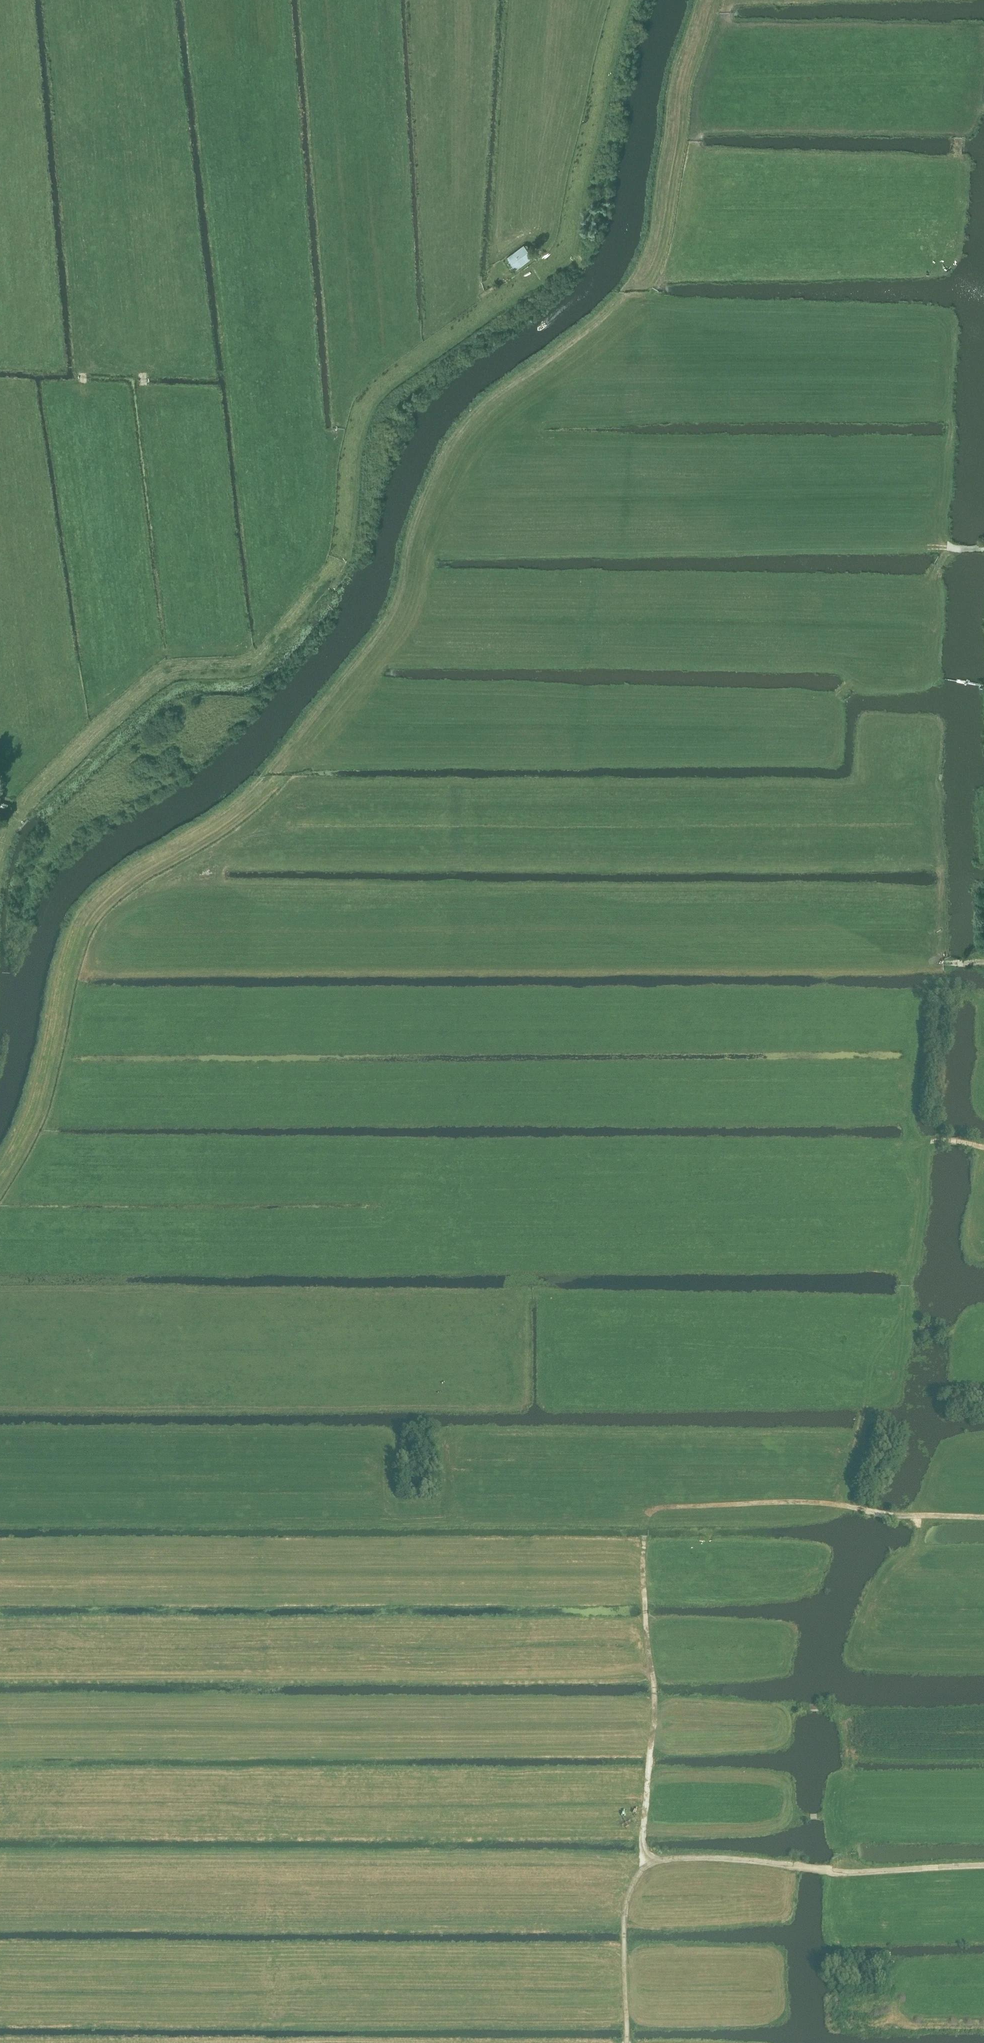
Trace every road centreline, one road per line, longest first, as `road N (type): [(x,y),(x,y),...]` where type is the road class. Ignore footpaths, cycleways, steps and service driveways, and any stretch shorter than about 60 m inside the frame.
road 1 (track): [(983,1518),(817,1504),(679,1506),(646,1515),(656,1717),(642,1847),(649,1865)]
road 2 (track): [(983,1865),(859,1873),(689,1857),(649,1865),(623,1914),(627,2042)]
road 3 (track): [(81,363),(51,0)]

